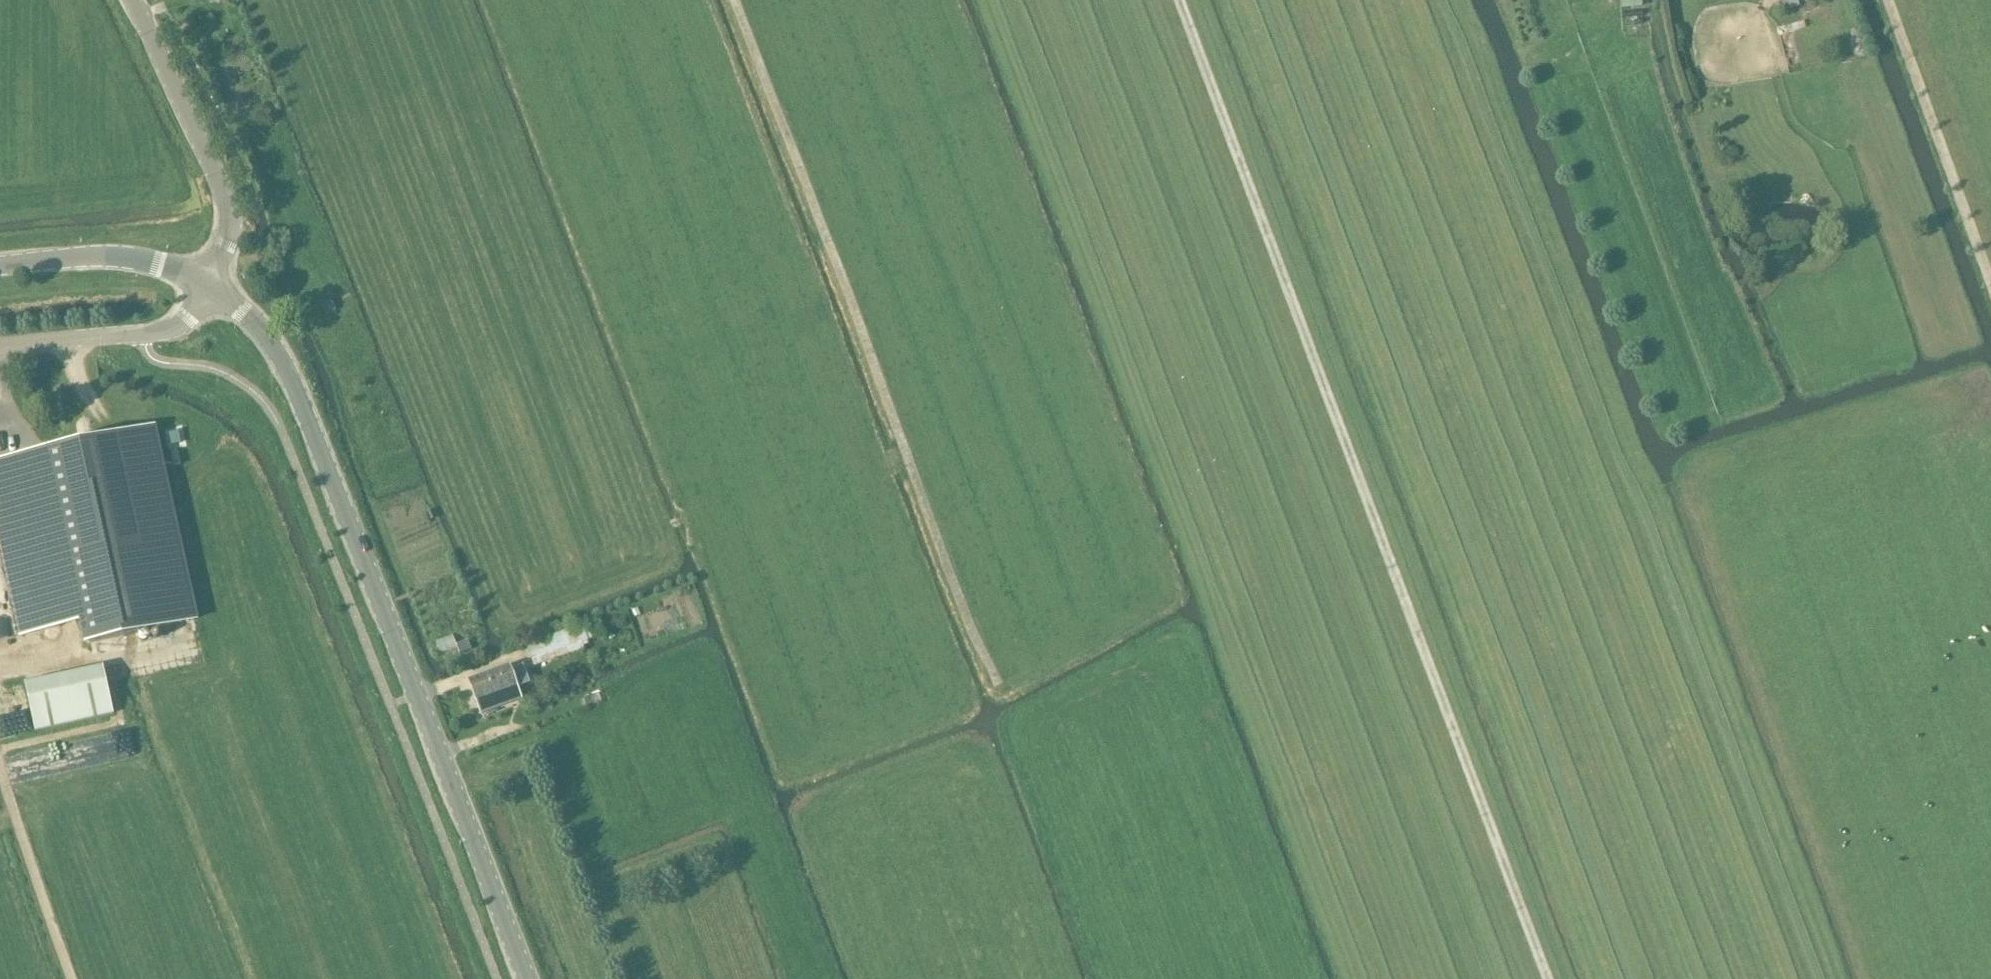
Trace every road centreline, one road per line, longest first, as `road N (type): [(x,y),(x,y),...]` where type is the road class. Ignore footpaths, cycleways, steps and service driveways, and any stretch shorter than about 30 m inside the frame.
road 1 (track): [(1545,978),(1176,0)]
road 2 (tertiary): [(526,978),(298,393),(259,325),(209,285)]
road 3 (track): [(992,682),(732,0)]
road 4 (unclassified): [(209,285),(231,235),(230,207),(133,0)]
road 5 (track): [(1990,261),(1892,0)]
road 6 (unclassified): [(0,347),(178,328),(209,285)]
road 7 (track): [(70,978),(0,766)]
road 8 (tertiary): [(209,285),(123,258),(0,265)]

